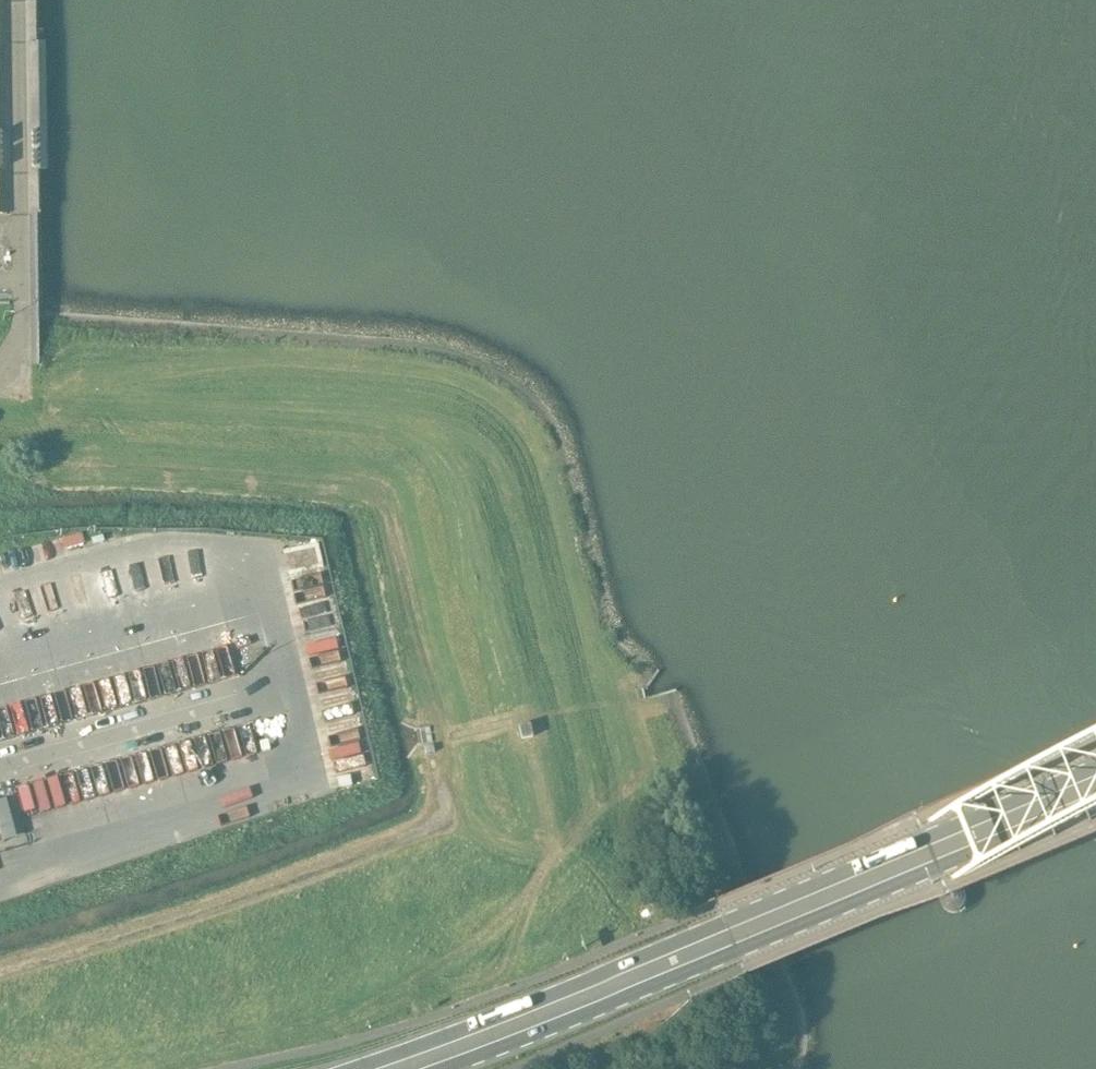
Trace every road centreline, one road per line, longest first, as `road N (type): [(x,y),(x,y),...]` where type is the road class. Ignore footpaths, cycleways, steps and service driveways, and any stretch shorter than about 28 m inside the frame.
road 1 (motorway): [(1095,57),(0,73)]
road 2 (motorway): [(0,138),(1095,124)]
road 3 (primary): [(391,1068),(1095,787)]

